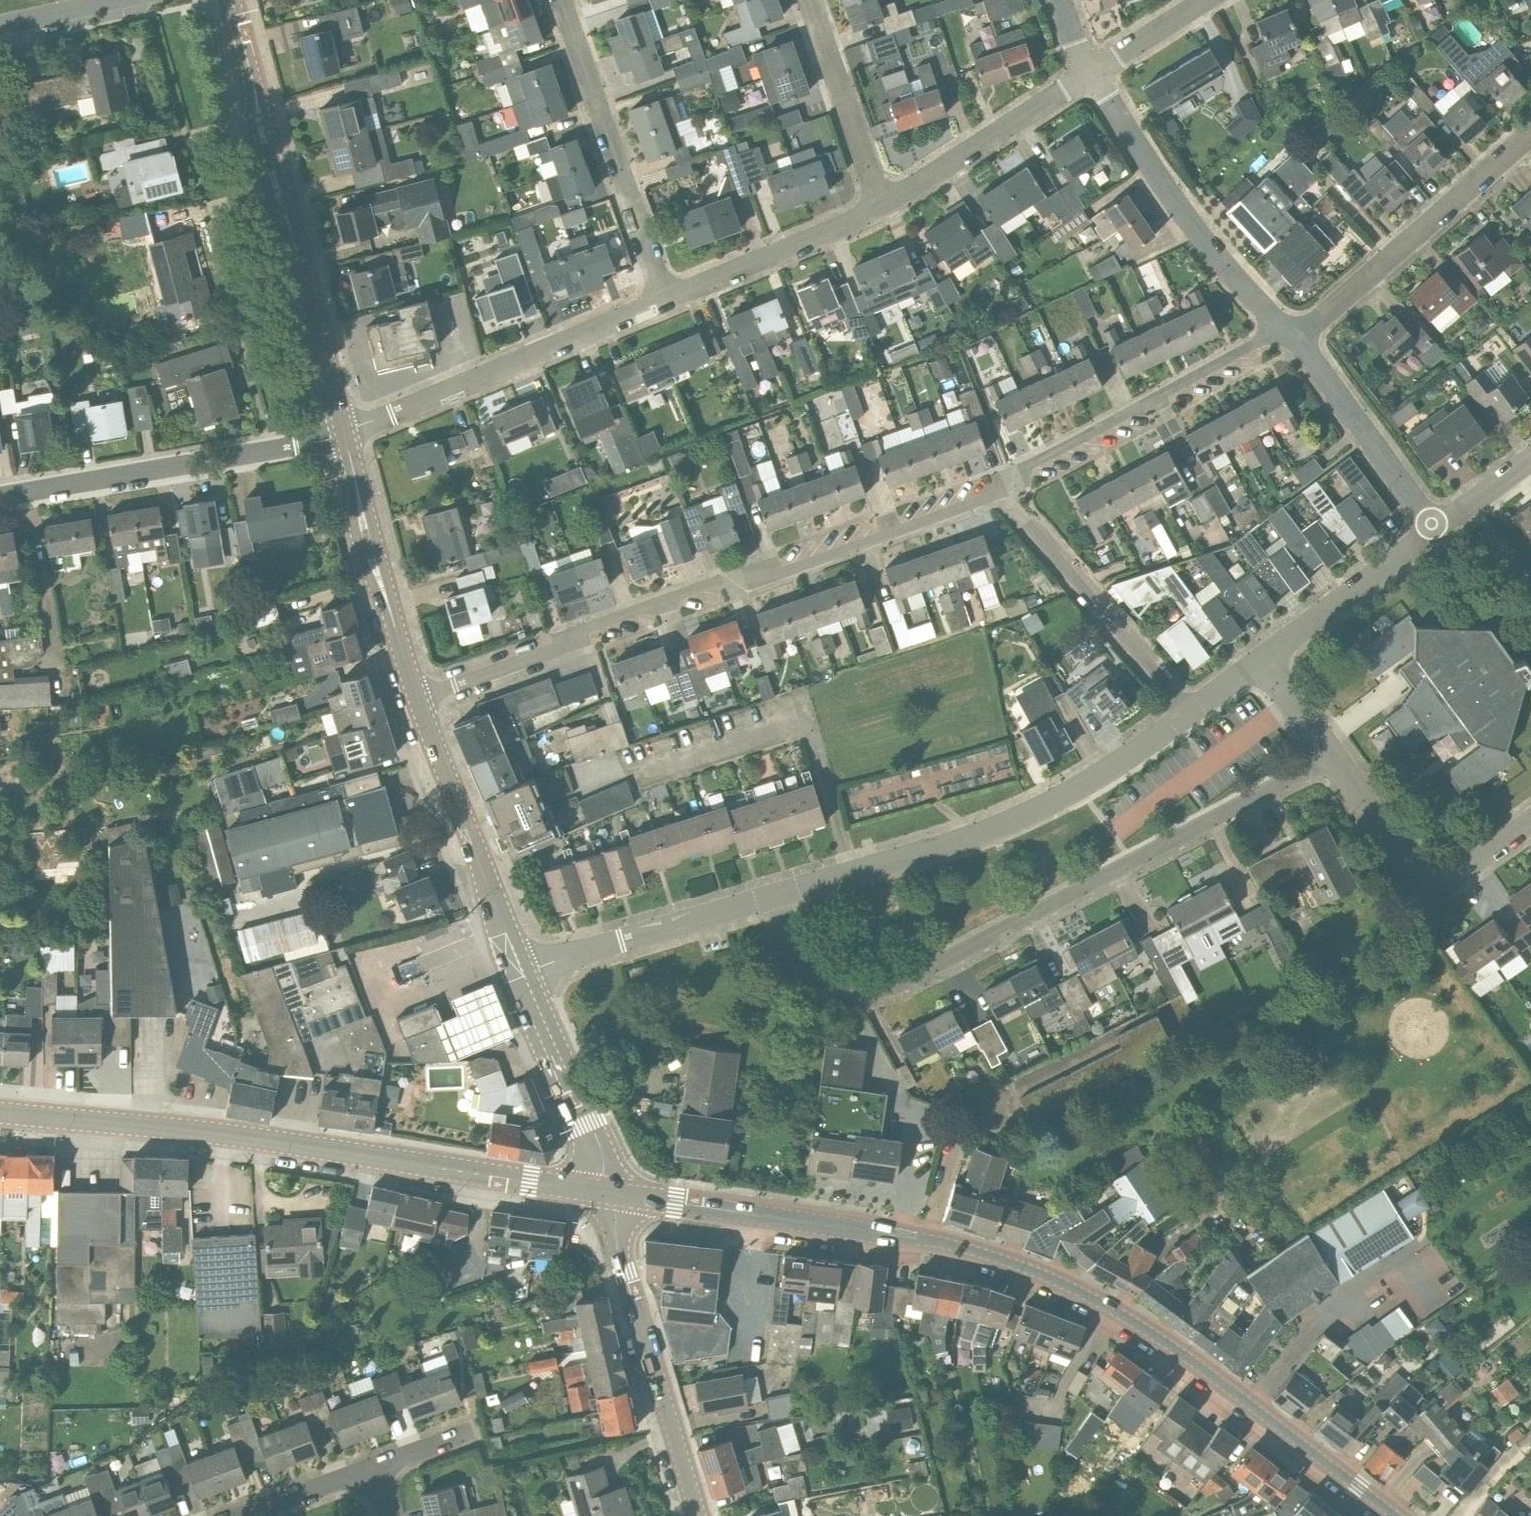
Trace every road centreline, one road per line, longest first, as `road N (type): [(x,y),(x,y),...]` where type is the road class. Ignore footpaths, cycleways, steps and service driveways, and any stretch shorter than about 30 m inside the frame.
road 1 (secondary): [(1395,1515),(1168,1345),(1063,1284),(945,1245),(606,1192)]
road 2 (residential): [(775,896),(791,940),(815,968),(858,989),(889,988),(1331,756)]
road 3 (residential): [(420,701),(999,493)]
road 4 (secondary): [(606,1192),(211,1133),(0,1113)]
road 5 (residential): [(1191,711),(1029,816),(852,874)]
road 6 (residential): [(343,436),(666,298)]
road 7 (residential): [(0,495),(343,436)]
road 8 (tertiary): [(698,1515),(606,1192)]
road 9 (residential): [(999,493),(1032,463),(1289,332)]
road 10 (residential): [(1289,332),(1215,257),(1089,76)]
road 11 (residential): [(666,298),(561,0)]
road 12 (residential): [(1289,332),(1332,309),(1530,132)]
road 13 (residential): [(999,493),(1191,711)]
road 14 (tertiary): [(518,973),(420,701)]
road 15 (residential): [(1331,756),(1421,880),(1434,885),(1530,825)]
road 16 (residential): [(518,973),(775,896)]
road 17 (residential): [(881,210),(1089,76)]
road 18 (residential): [(1435,527),(1289,332)]
road 19 (tertiary): [(606,1192),(518,973)]
road 20 (residential): [(666,298),(881,210)]
road 21 (tertiary): [(343,436),(286,213)]
road 22 (residential): [(881,210),(809,0)]
road 23 (residential): [(1435,527),(1262,659)]
road 24 (residential): [(1089,76),(1208,0)]
road 25 (residential): [(374,1468),(241,1515)]
road 26 (residential): [(0,26),(119,0)]

